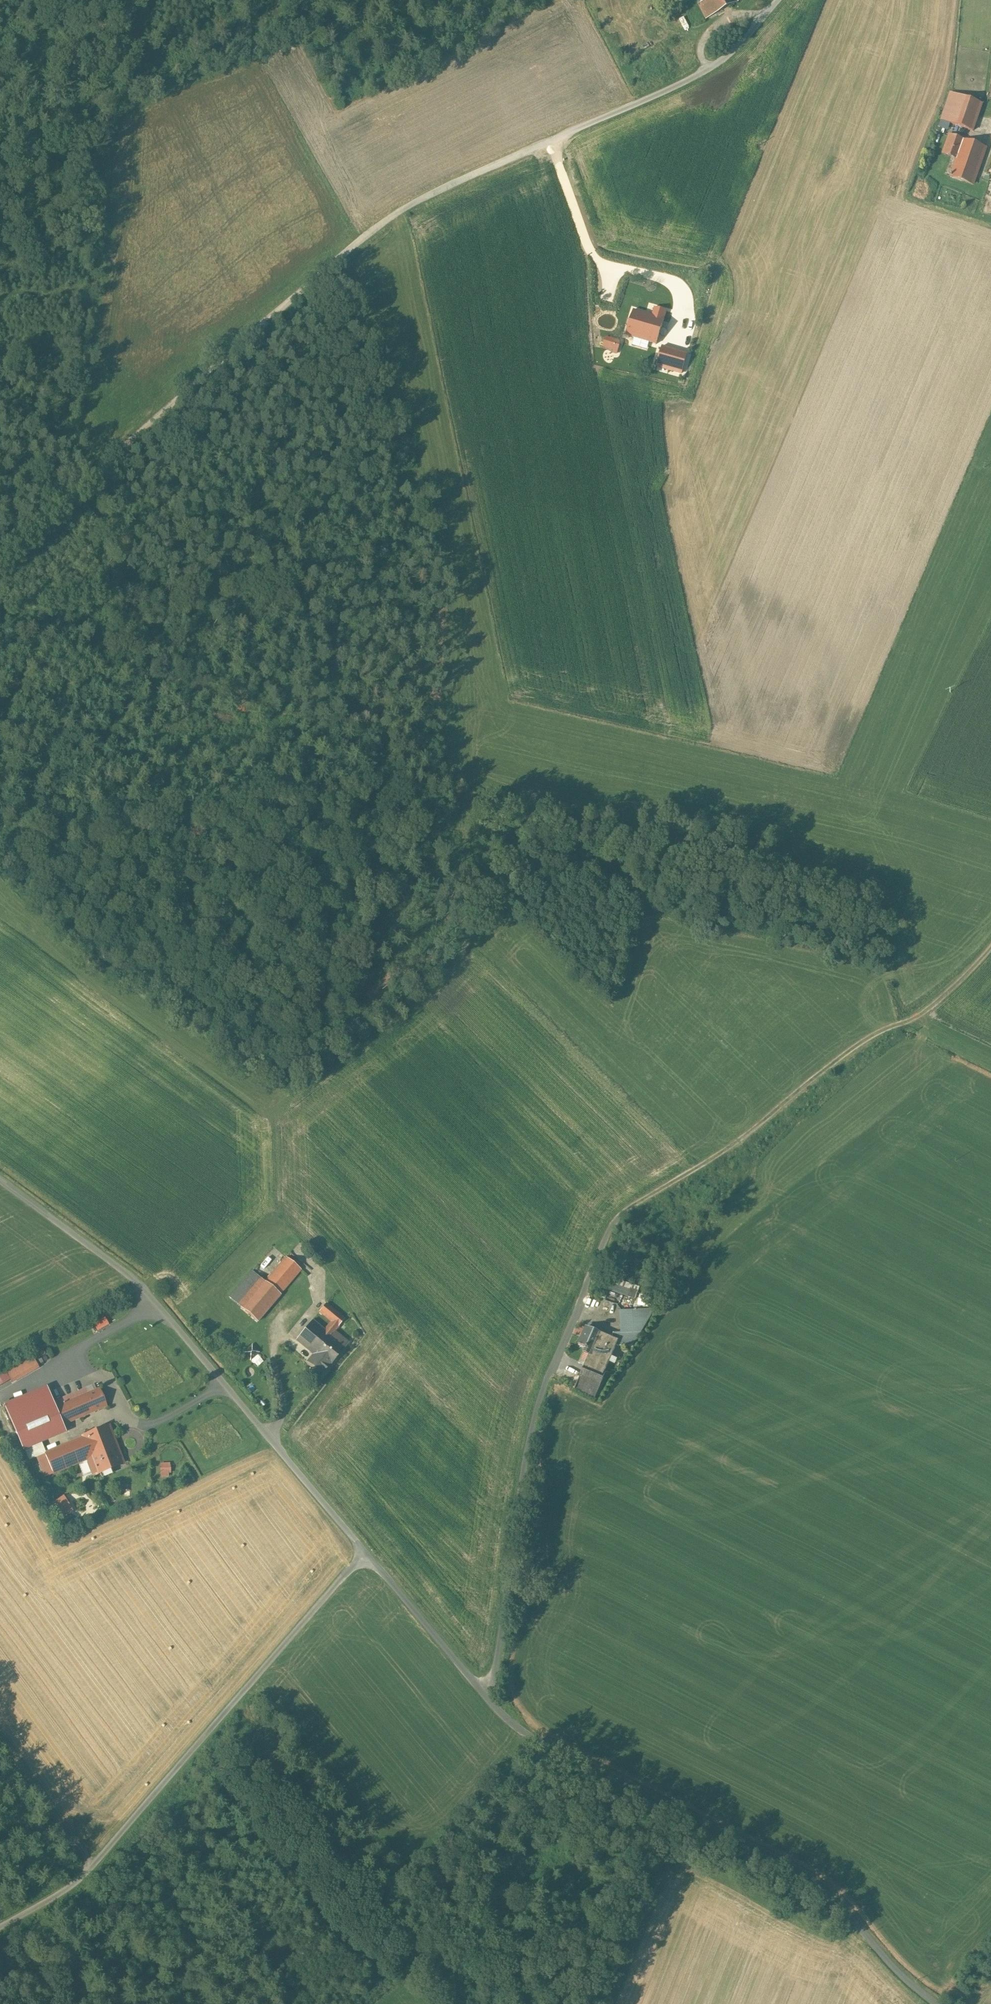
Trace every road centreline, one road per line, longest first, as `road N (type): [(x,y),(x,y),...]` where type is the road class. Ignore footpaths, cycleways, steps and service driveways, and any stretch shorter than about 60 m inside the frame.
road 1 (unclassified): [(366,1553),(509,1721),(799,1872),(936,2003)]
road 2 (track): [(0,553),(389,218),(551,141)]
road 3 (unclassified): [(366,1553),(85,1876),(0,1926)]
road 4 (unclassified): [(0,1180),(136,1281),(366,1553)]
road 5 (track): [(122,0),(68,495)]
road 6 (track): [(616,1221),(931,1004),(990,950)]
road 7 (unclassified): [(551,141),(706,70),(778,0)]
road 8 (track): [(93,1866),(0,1738)]

